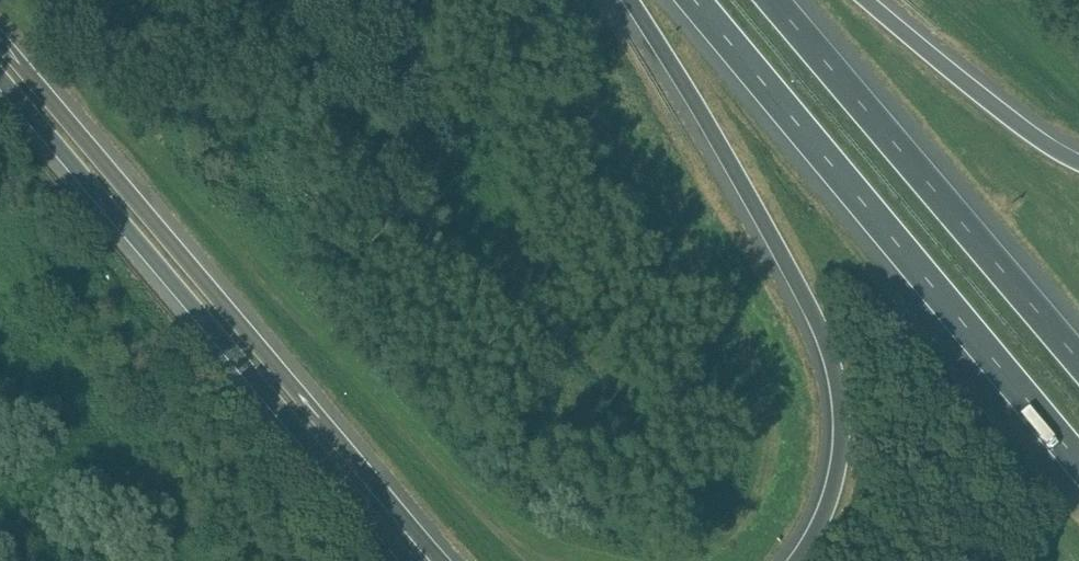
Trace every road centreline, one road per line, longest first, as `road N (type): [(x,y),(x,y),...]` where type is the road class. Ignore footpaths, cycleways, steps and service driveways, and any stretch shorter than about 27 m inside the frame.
road 1 (motorway): [(437,560),(0,43)]
road 2 (motorway): [(0,79),(403,560)]
road 3 (motorway): [(630,0),(773,232),(831,380),(836,449),(823,503),(788,560)]
road 4 (motorway): [(695,0),(1078,454)]
road 5 (motorway): [(1078,342),(780,0)]
road 6 (motorway): [(1078,166),(868,0)]

